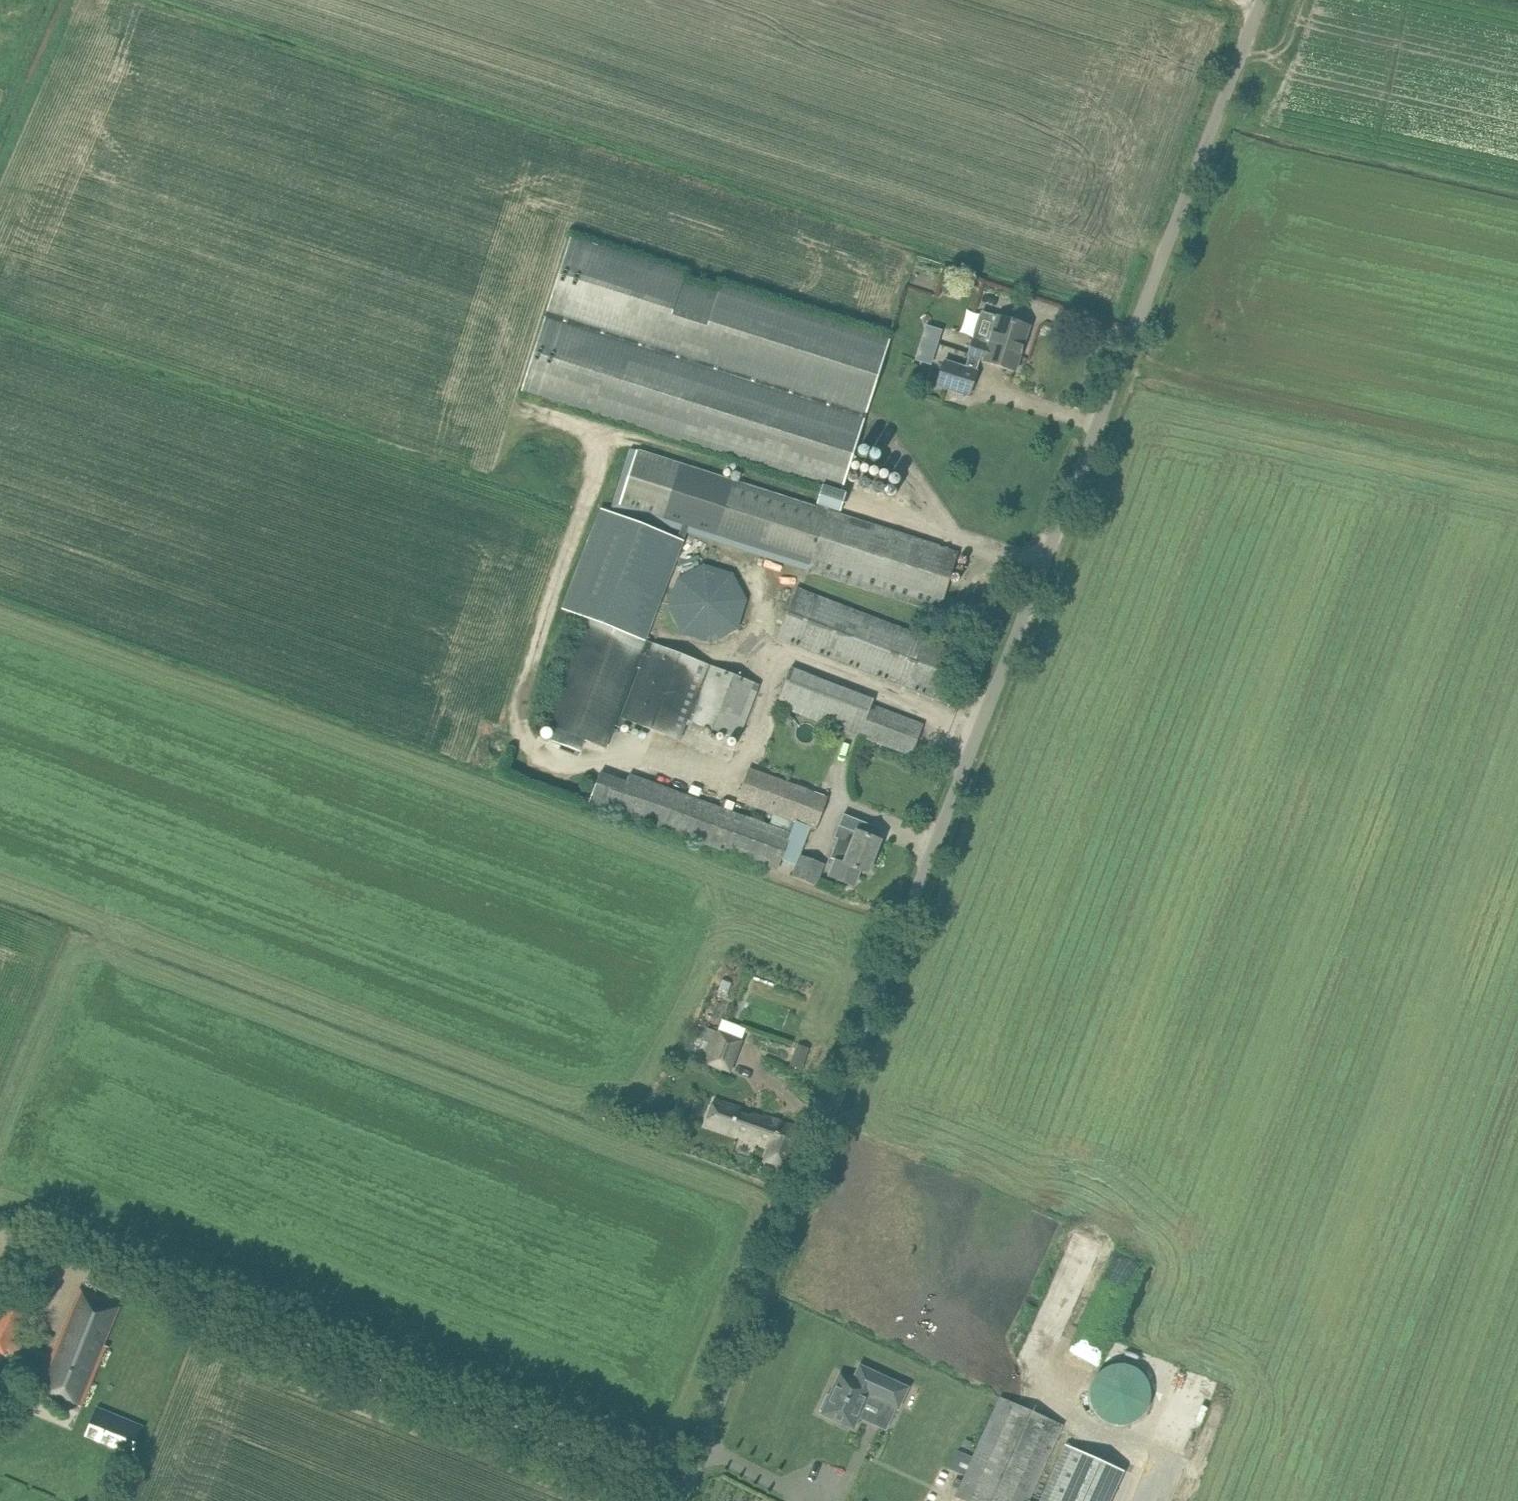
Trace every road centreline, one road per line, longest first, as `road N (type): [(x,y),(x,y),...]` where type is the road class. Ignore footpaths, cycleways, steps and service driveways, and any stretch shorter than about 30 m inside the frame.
road 1 (unclassified): [(681,1500),(1248,0)]

